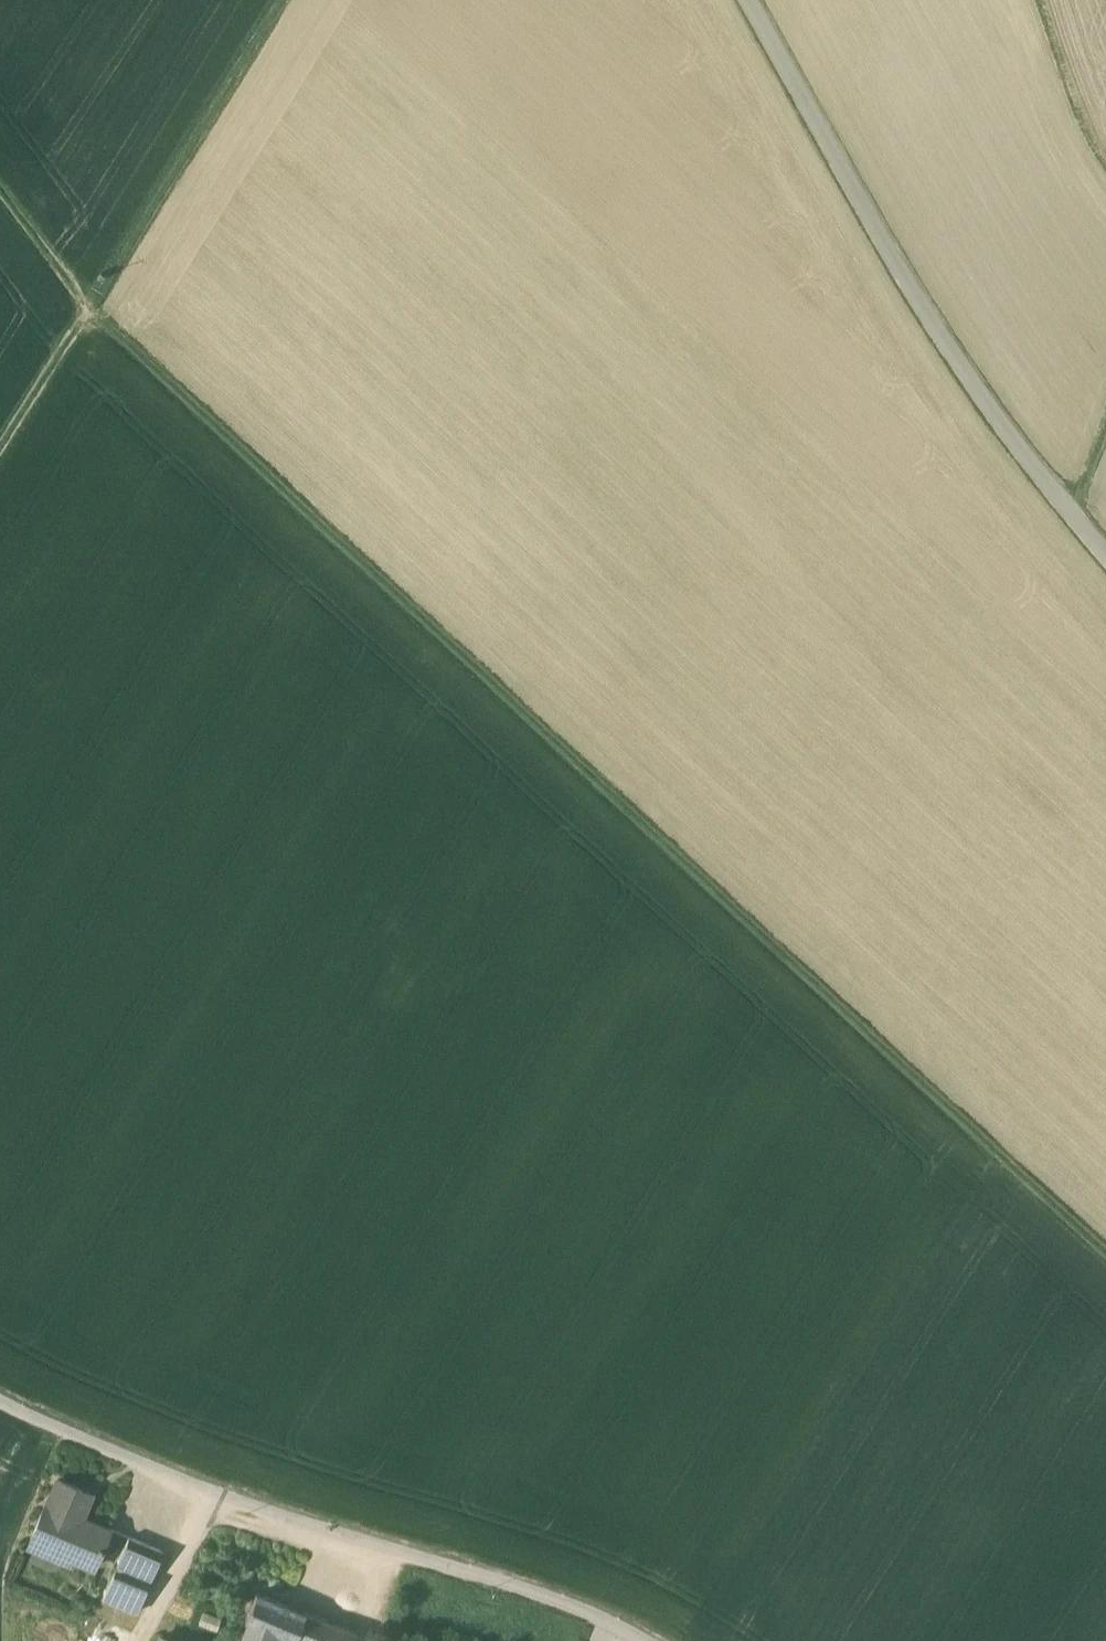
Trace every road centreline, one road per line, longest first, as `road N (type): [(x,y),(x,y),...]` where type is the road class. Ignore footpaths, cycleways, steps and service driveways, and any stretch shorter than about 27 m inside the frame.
road 1 (track): [(100,324),(1105,1260)]
road 2 (residential): [(650,1640),(544,1592),(209,1490),(0,1400)]
road 3 (unclassified): [(1105,554),(951,347),(753,0)]
road 4 (track): [(100,324),(302,0)]
road 5 (track): [(100,324),(0,483)]
road 6 (track): [(209,1490),(133,1640)]
road 7 (track): [(0,192),(100,324)]

